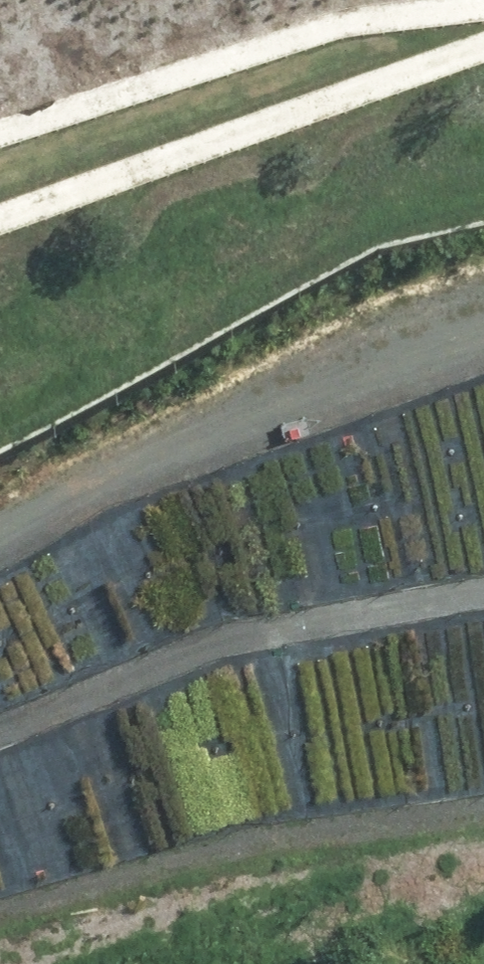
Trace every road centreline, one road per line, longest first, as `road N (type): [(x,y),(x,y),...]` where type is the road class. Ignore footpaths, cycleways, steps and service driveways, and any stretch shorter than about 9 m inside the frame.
road 1 (track): [(0,523),(370,333),(483,302)]
road 2 (track): [(0,240),(483,56)]
road 3 (track): [(0,718),(236,625),(483,580)]
road 4 (track): [(483,803),(193,843),(0,899)]

